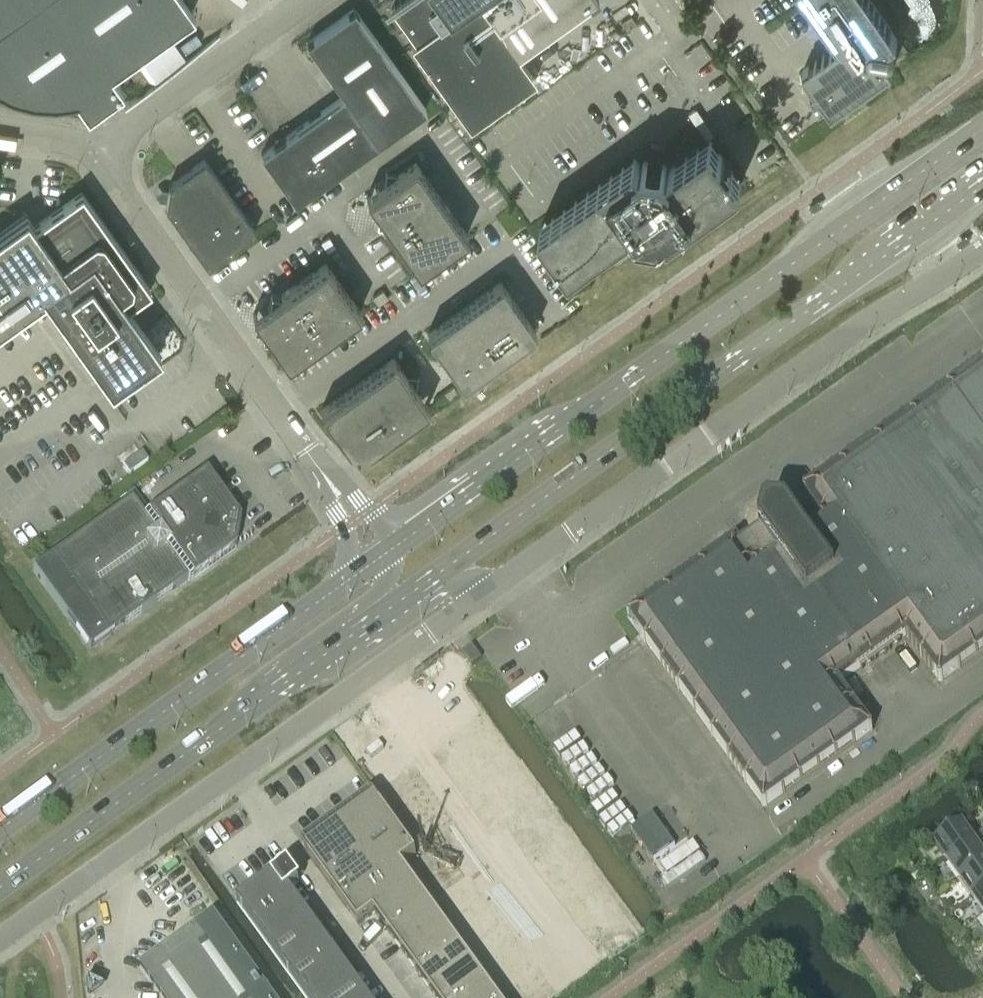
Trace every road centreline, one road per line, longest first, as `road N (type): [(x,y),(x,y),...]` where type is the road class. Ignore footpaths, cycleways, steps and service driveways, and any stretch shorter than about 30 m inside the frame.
road 1 (secondary): [(982,126),(377,551)]
road 2 (secondary): [(446,575),(982,184)]
road 3 (unclassified): [(482,596),(857,326),(982,246)]
road 4 (unclassified): [(0,938),(482,596)]
road 5 (unclassified): [(377,551),(93,147)]
road 6 (secondary): [(377,551),(0,830)]
road 7 (secondary): [(0,890),(250,705),(379,623)]
road 8 (unclassified): [(93,147),(301,0)]

